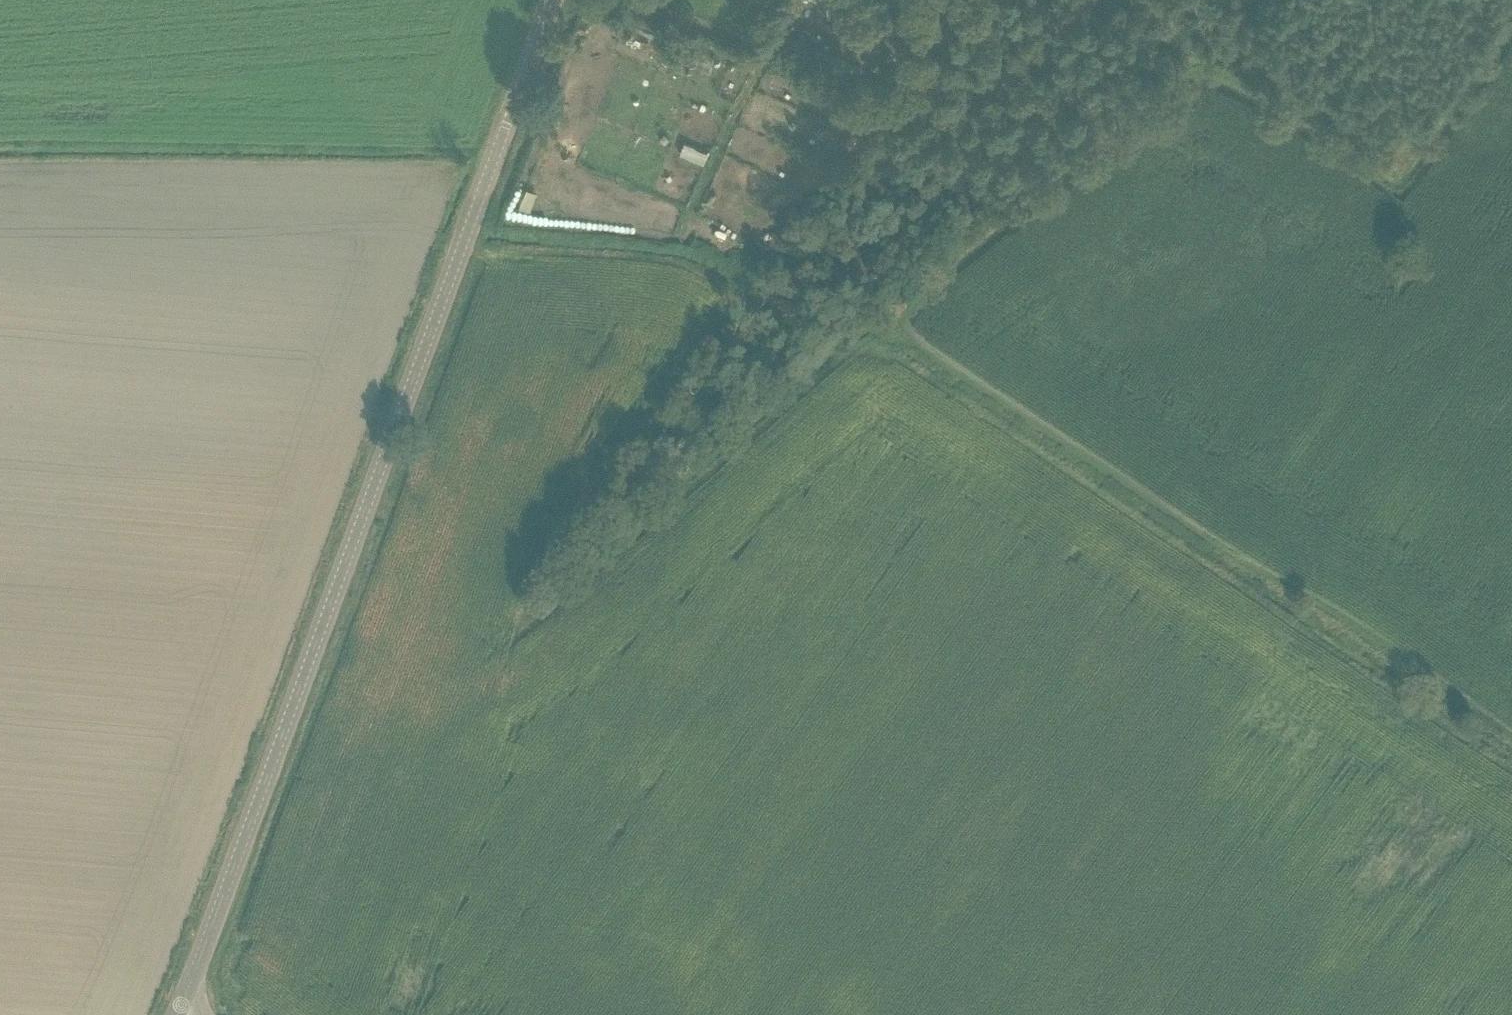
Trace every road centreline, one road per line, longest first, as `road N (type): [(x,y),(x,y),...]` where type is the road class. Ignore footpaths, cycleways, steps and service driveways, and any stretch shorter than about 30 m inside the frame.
road 1 (tertiary): [(181,1004),(552,0)]

